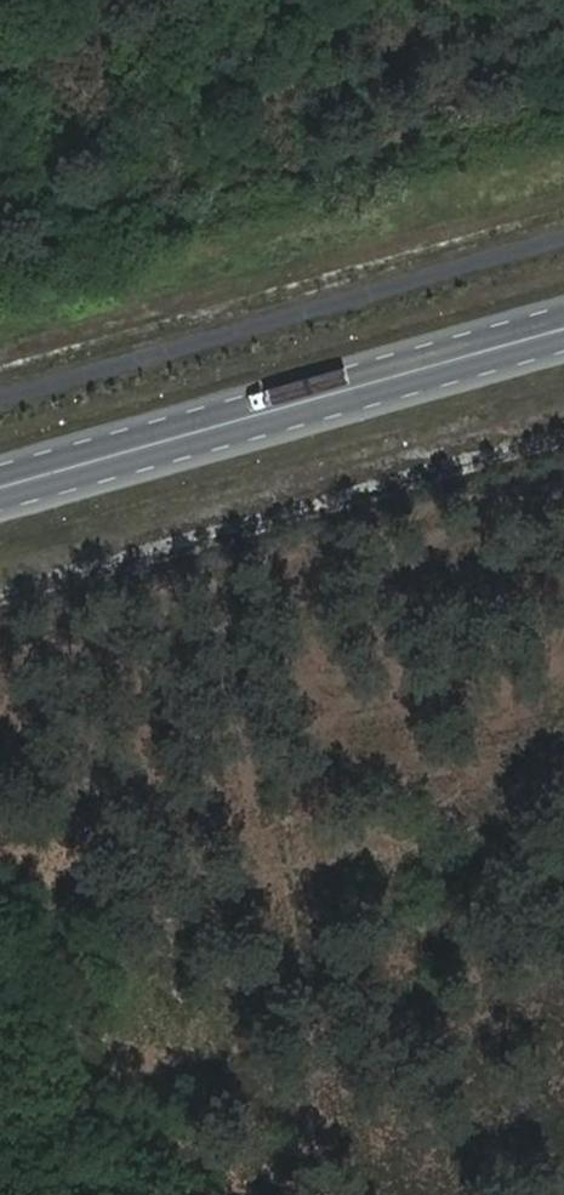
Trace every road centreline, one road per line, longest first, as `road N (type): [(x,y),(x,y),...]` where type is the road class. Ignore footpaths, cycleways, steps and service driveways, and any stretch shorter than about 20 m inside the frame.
road 1 (primary): [(563,329),(0,487)]

